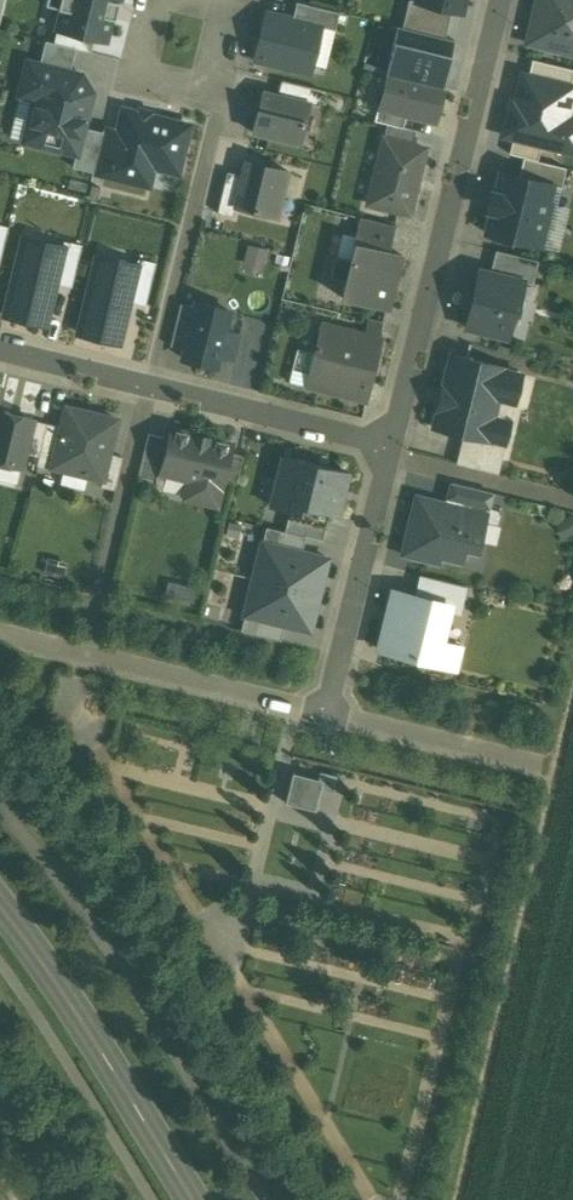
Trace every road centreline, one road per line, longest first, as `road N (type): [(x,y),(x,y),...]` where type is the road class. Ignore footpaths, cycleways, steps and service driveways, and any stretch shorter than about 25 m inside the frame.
road 1 (track): [(452,1199),(572,680)]
road 2 (track): [(0,813),(113,958),(265,1199)]
road 3 (residential): [(502,0),(394,447)]
road 4 (residential): [(0,351),(394,447)]
road 5 (secondary): [(0,910),(189,1199)]
road 6 (residential): [(0,634),(325,714)]
road 7 (residential): [(394,447),(325,714)]
road 8 (residential): [(325,714),(552,770)]

